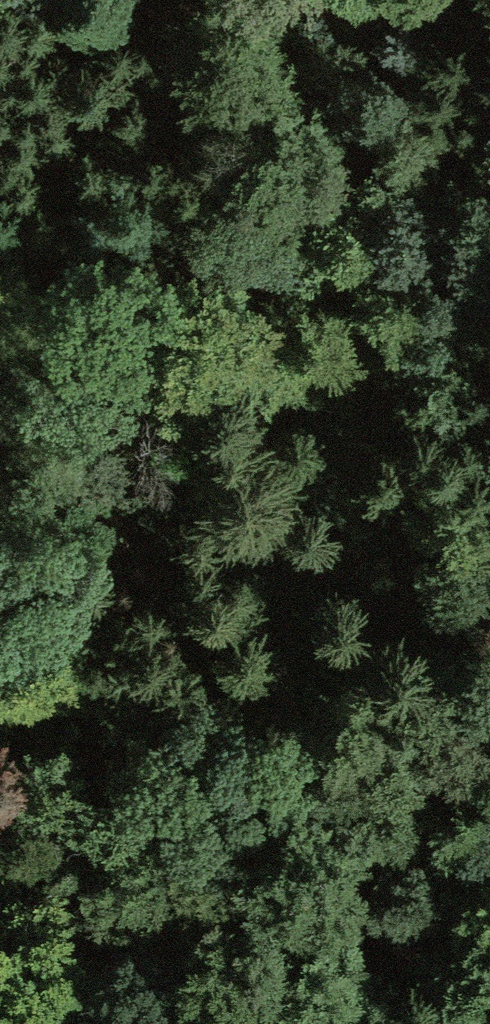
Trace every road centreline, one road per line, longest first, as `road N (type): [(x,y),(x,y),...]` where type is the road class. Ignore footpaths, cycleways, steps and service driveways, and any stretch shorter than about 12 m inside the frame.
road 1 (track): [(484,1023),(330,875),(297,812),(265,678),(269,371),(252,248),(184,58),(153,0)]
road 2 (track): [(297,812),(294,958),(154,967),(0,928)]
road 3 (track): [(307,0),(489,31)]

